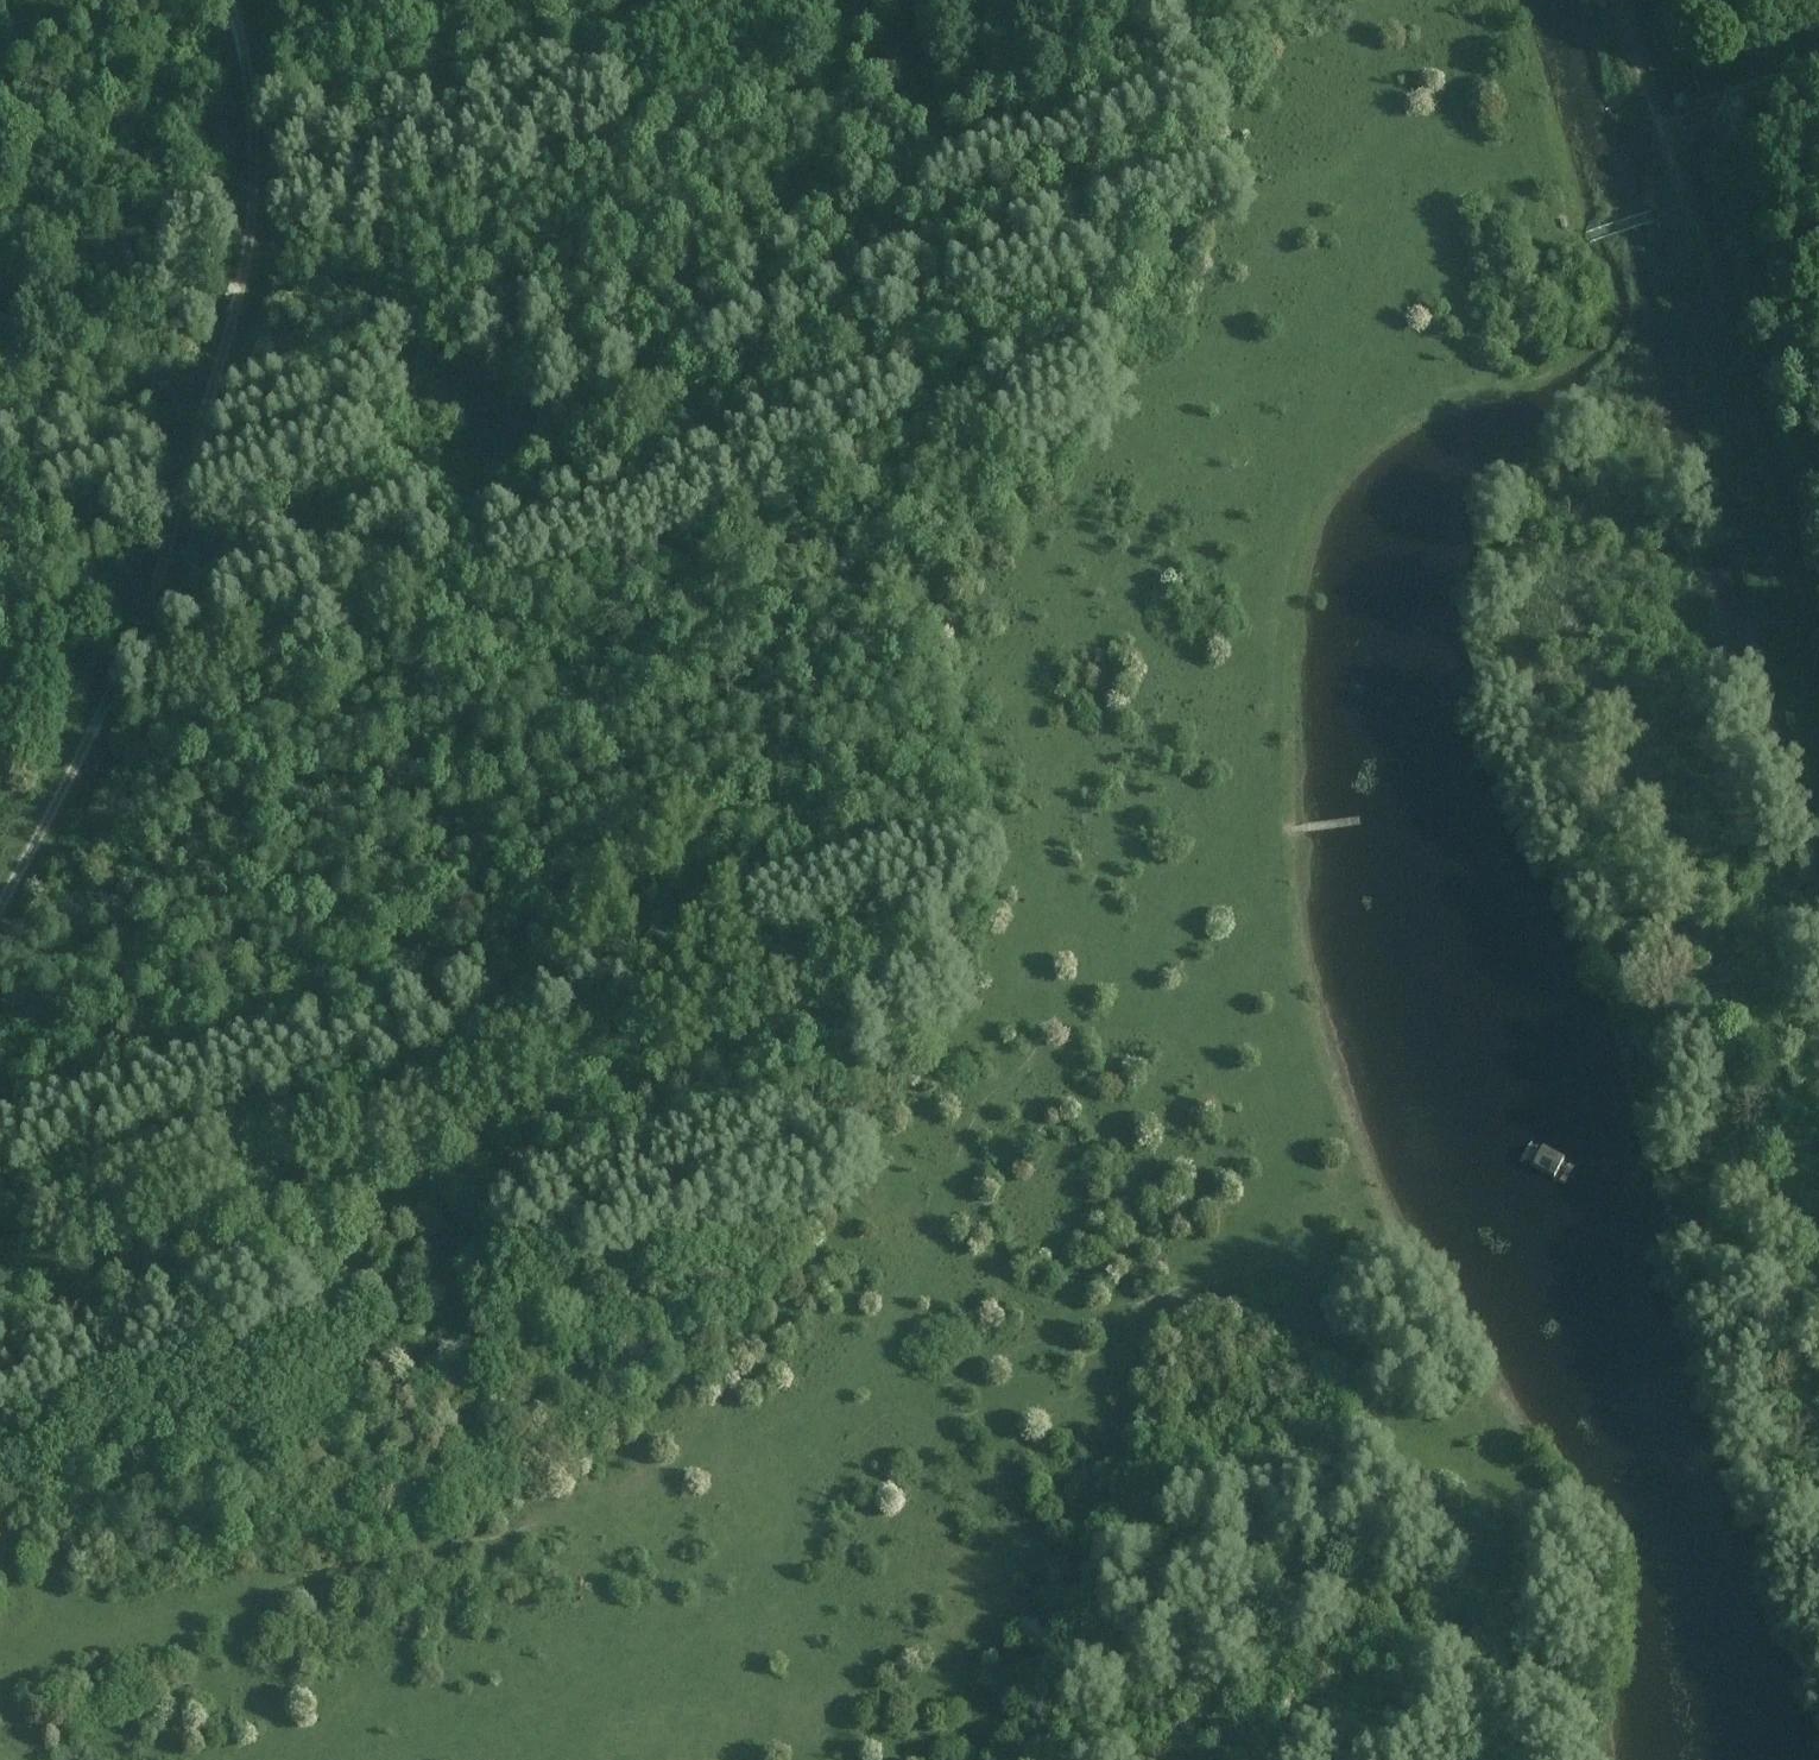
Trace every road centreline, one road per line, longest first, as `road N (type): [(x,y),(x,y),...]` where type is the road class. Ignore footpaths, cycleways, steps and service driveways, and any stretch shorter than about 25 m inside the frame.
road 1 (track): [(0,908),(138,635),(192,476),(219,358),(261,257),(250,42),(228,0)]
road 2 (track): [(1629,0),(1818,657)]

